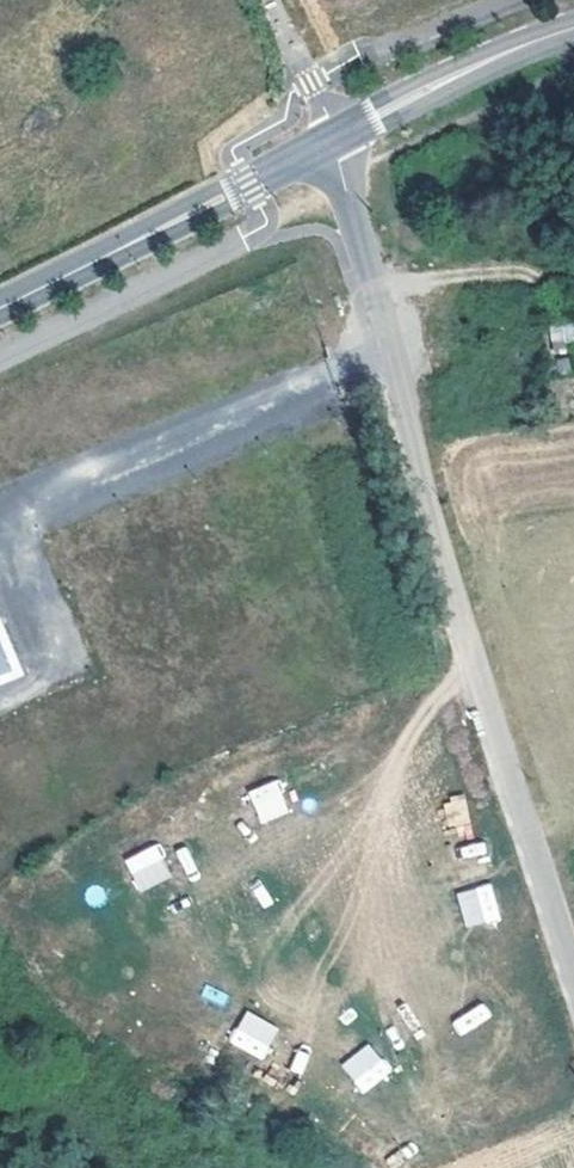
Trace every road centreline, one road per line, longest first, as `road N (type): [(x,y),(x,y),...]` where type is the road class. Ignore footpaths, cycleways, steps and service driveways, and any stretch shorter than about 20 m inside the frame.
road 1 (residential): [(337,137),(423,481),(573,967)]
road 2 (tertiary): [(0,308),(337,137)]
road 3 (tertiary): [(337,137),(573,25)]

